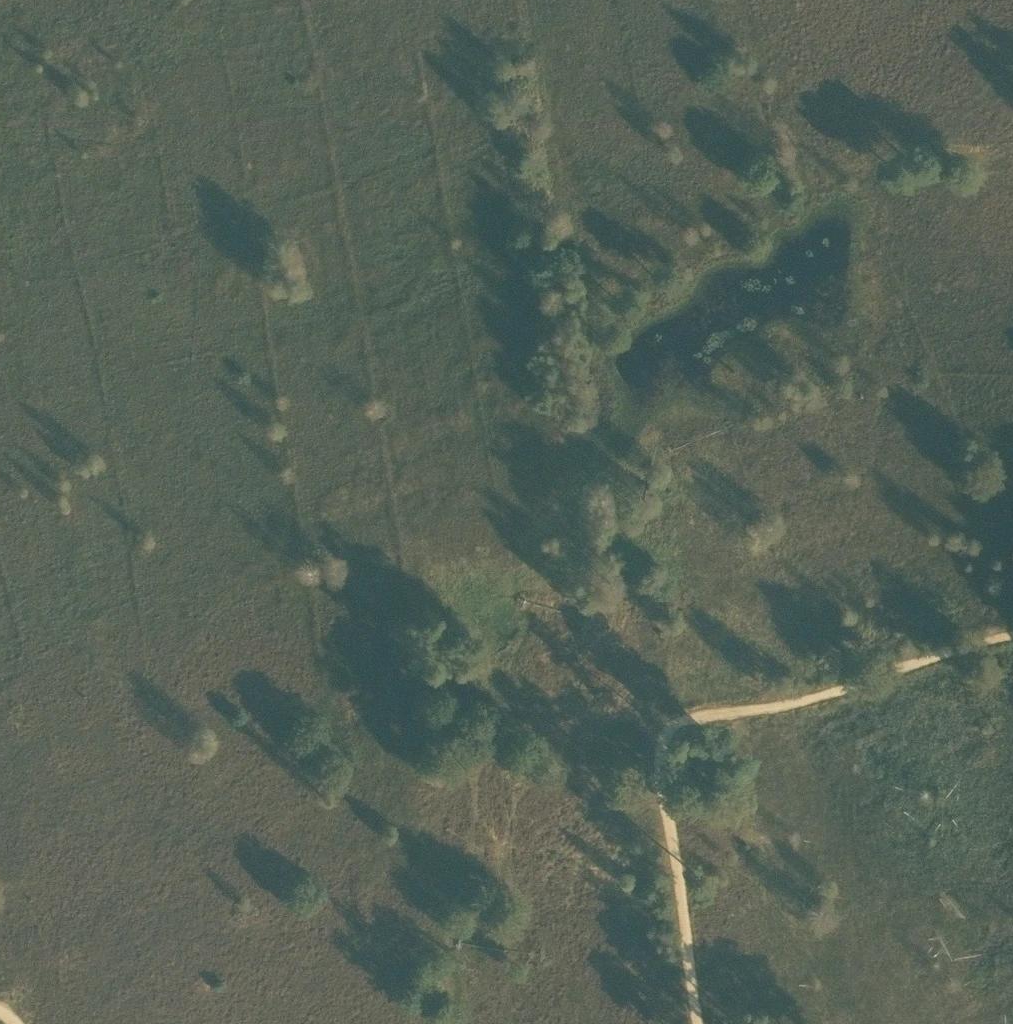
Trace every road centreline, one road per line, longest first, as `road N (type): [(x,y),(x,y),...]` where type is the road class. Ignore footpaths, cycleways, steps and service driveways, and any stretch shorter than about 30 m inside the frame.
road 1 (track): [(699,1023),(659,757),(663,732),(1012,634)]

